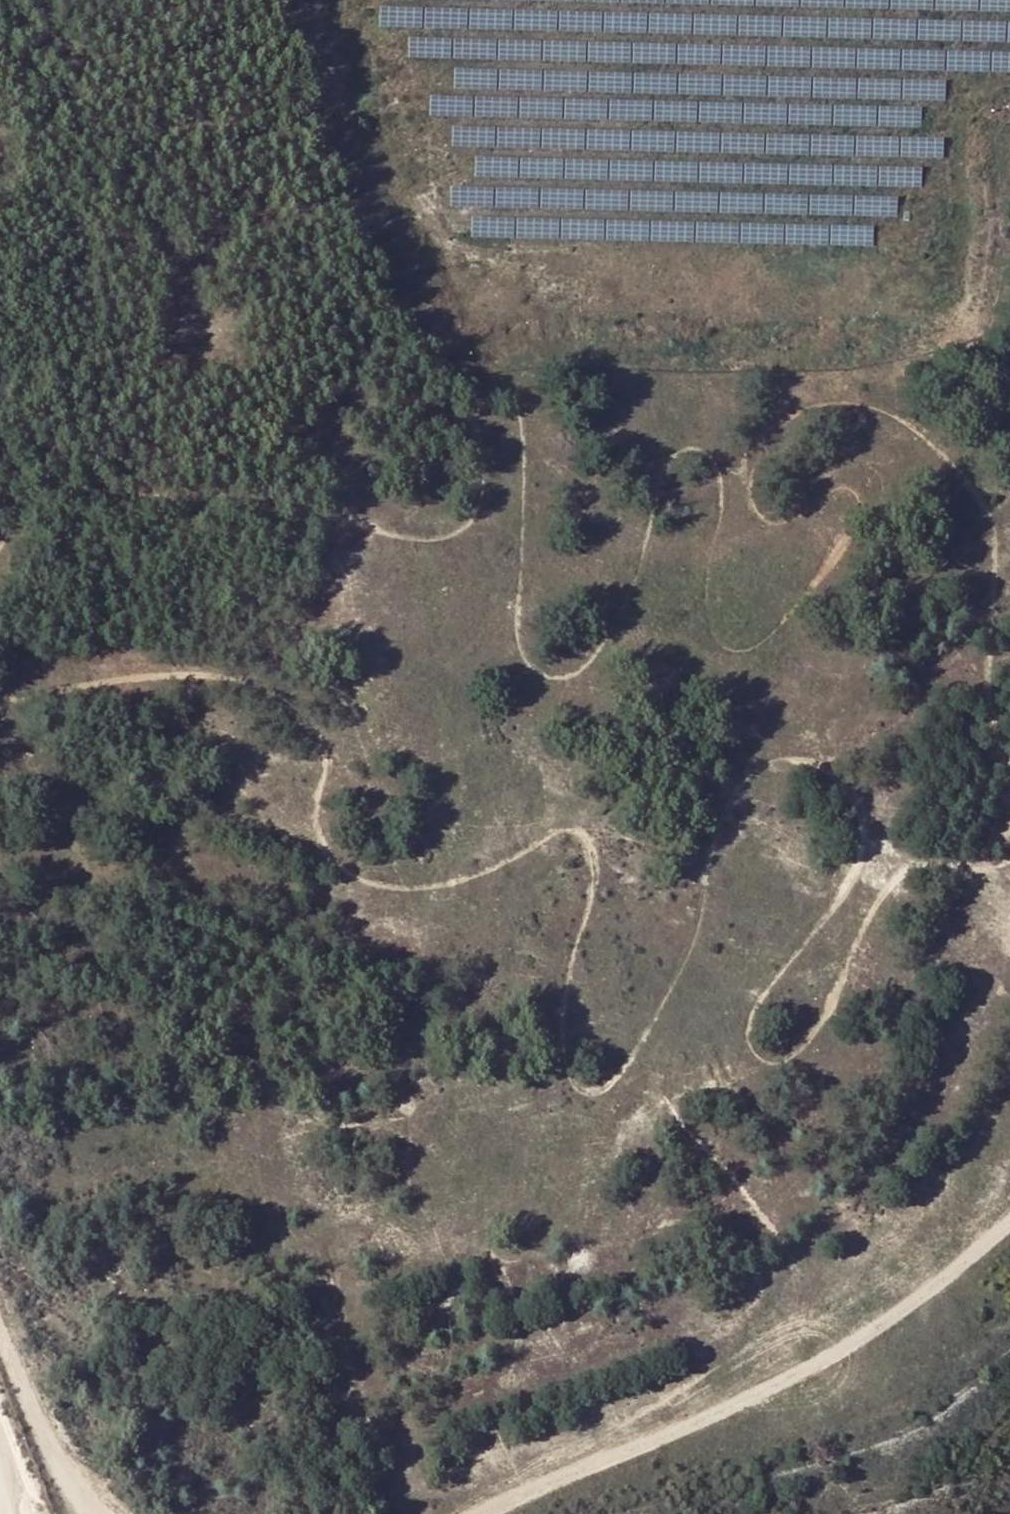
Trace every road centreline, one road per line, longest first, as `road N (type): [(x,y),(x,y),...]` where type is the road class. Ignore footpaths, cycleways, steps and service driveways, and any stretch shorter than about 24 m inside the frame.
road 1 (track): [(494,1513),(730,1421),(1009,1217)]
road 2 (track): [(105,1513),(28,1426),(0,1352)]

